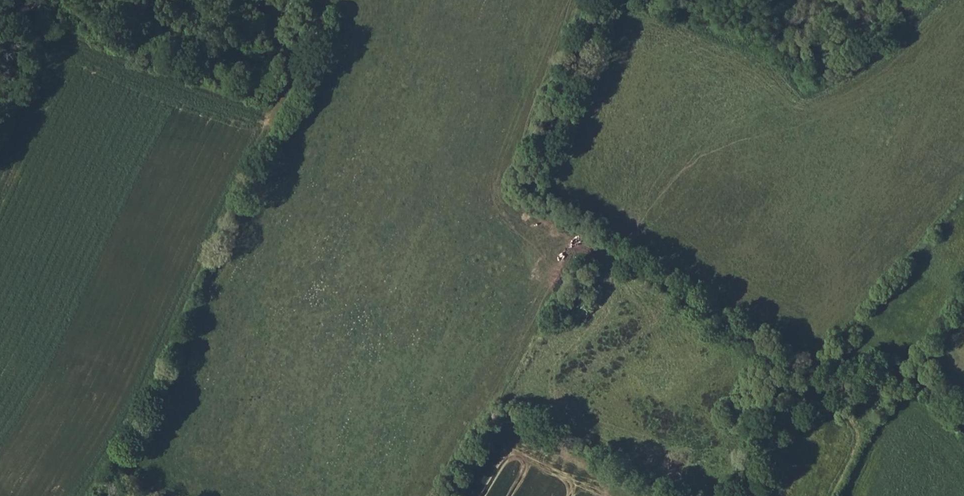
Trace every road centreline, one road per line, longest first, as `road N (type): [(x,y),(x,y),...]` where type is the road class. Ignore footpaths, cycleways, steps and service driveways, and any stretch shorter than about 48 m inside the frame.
road 1 (track): [(321,0),(170,328),(79,495)]

